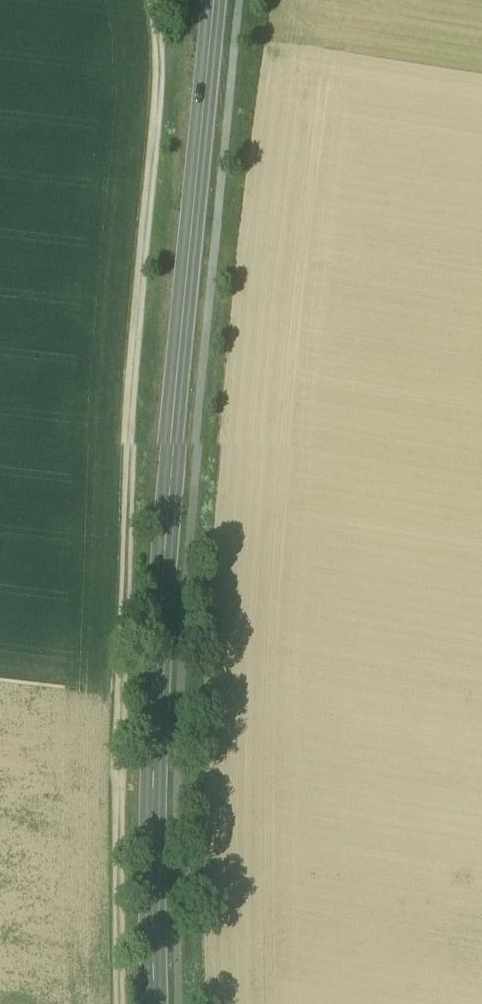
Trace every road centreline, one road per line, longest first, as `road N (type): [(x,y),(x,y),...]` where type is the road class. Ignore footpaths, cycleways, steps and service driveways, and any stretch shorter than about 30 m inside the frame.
road 1 (tertiary): [(156,1003),(166,572),(220,0)]
road 2 (track): [(157,0),(164,117),(131,461),(121,804),(127,1003)]

